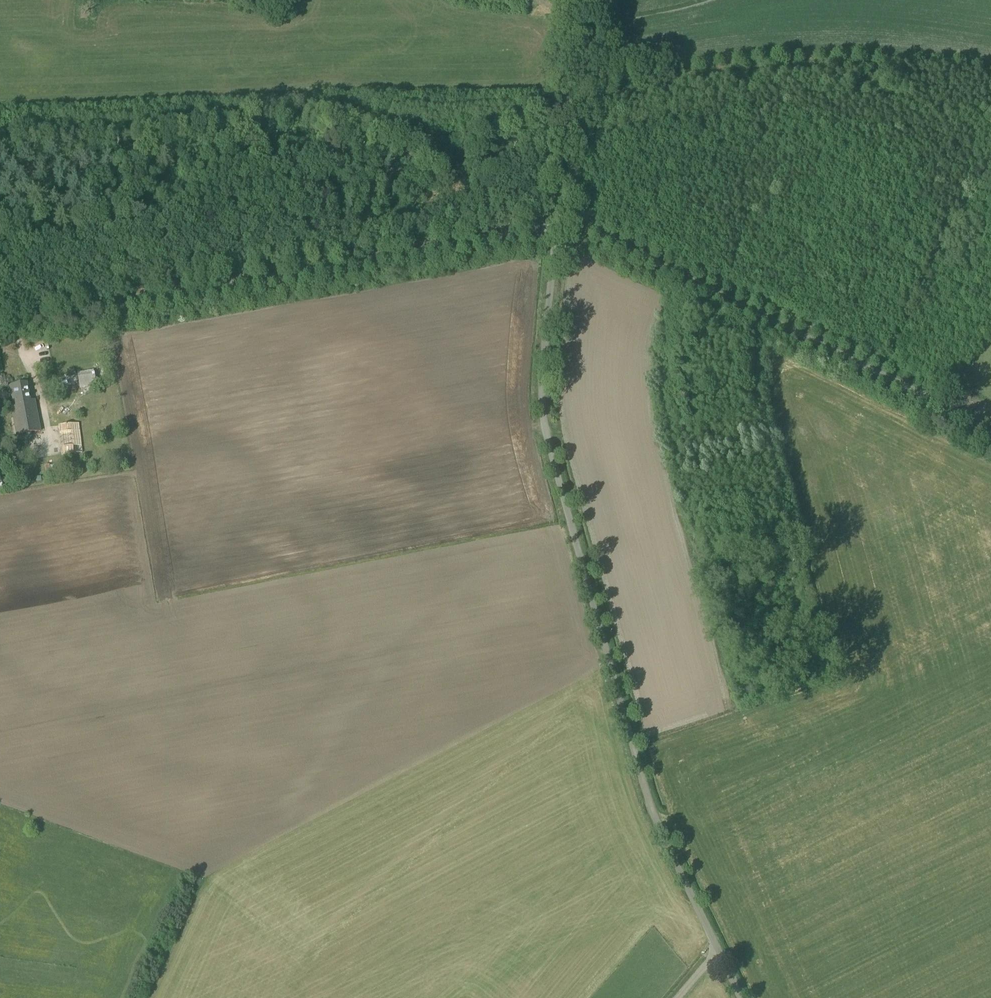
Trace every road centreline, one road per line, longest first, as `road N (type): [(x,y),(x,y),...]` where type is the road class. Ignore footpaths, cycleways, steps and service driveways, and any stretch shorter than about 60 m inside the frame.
road 1 (unclassified): [(743,997),(639,786),(543,420),(558,220)]
road 2 (unclassified): [(0,327),(558,220)]
road 3 (unclassified): [(990,428),(575,221),(558,220)]
road 4 (unclassified): [(558,220),(576,0)]

